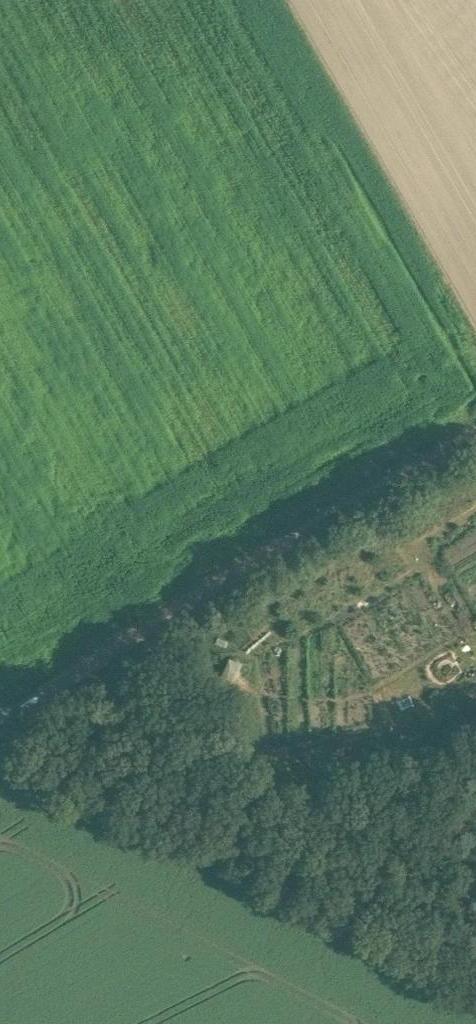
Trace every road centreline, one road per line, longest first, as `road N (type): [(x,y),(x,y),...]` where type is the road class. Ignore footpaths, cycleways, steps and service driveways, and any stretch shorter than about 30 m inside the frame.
road 1 (track): [(475,433),(342,504),(0,724)]

